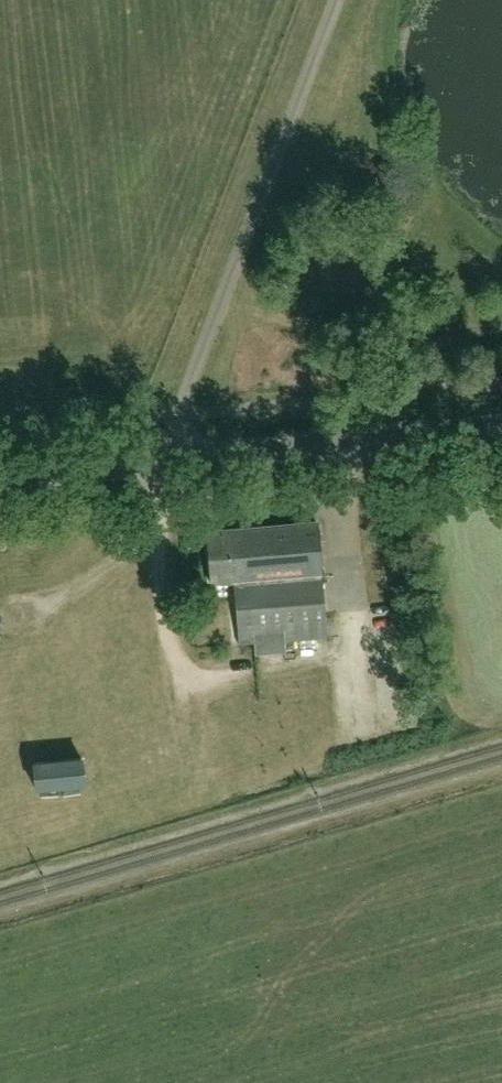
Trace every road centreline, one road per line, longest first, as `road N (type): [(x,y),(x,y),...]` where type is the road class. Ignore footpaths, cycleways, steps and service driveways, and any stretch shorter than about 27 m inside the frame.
road 1 (tertiary): [(177,460),(501,427)]
road 2 (tertiary): [(177,460),(0,476)]

